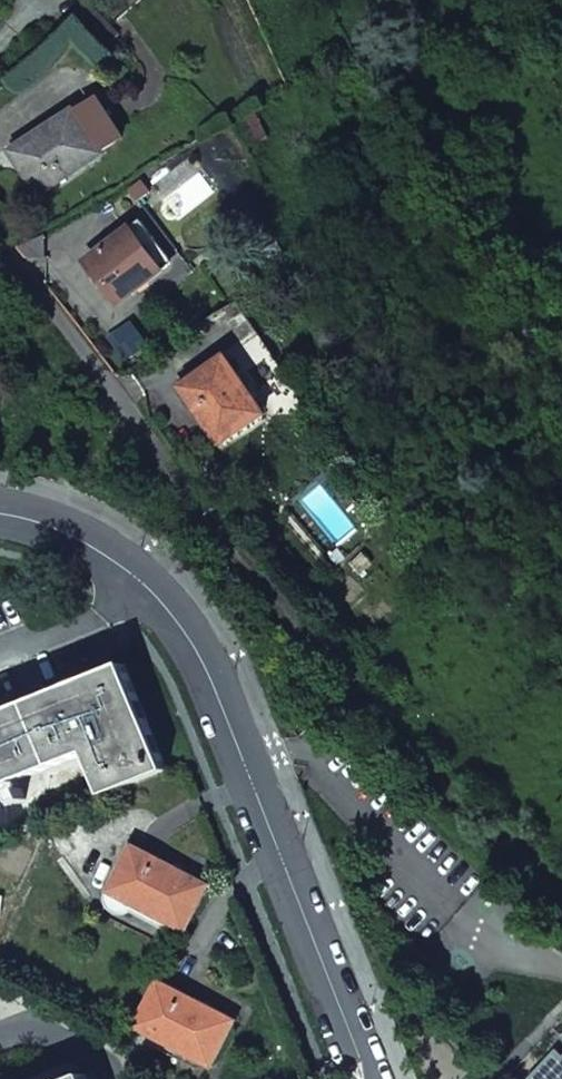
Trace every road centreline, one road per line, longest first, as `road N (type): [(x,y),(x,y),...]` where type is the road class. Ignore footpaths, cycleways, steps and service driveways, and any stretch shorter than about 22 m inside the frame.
road 1 (residential): [(369,1078),(203,663),(151,587),(80,534),(0,511)]
road 2 (residential): [(128,390),(0,234)]

